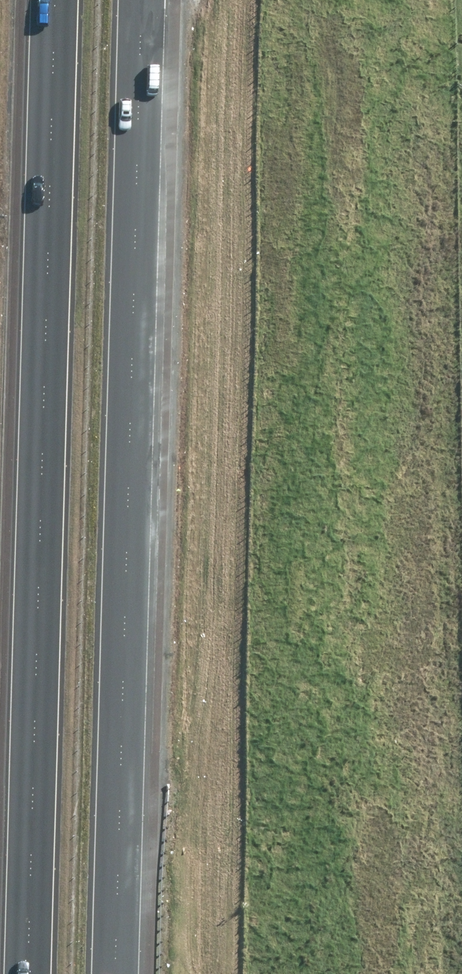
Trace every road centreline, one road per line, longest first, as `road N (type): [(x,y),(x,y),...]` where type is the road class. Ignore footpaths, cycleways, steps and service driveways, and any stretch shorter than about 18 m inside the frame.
road 1 (motorway): [(23,973),(51,0)]
road 2 (motorway): [(146,0),(121,973)]

